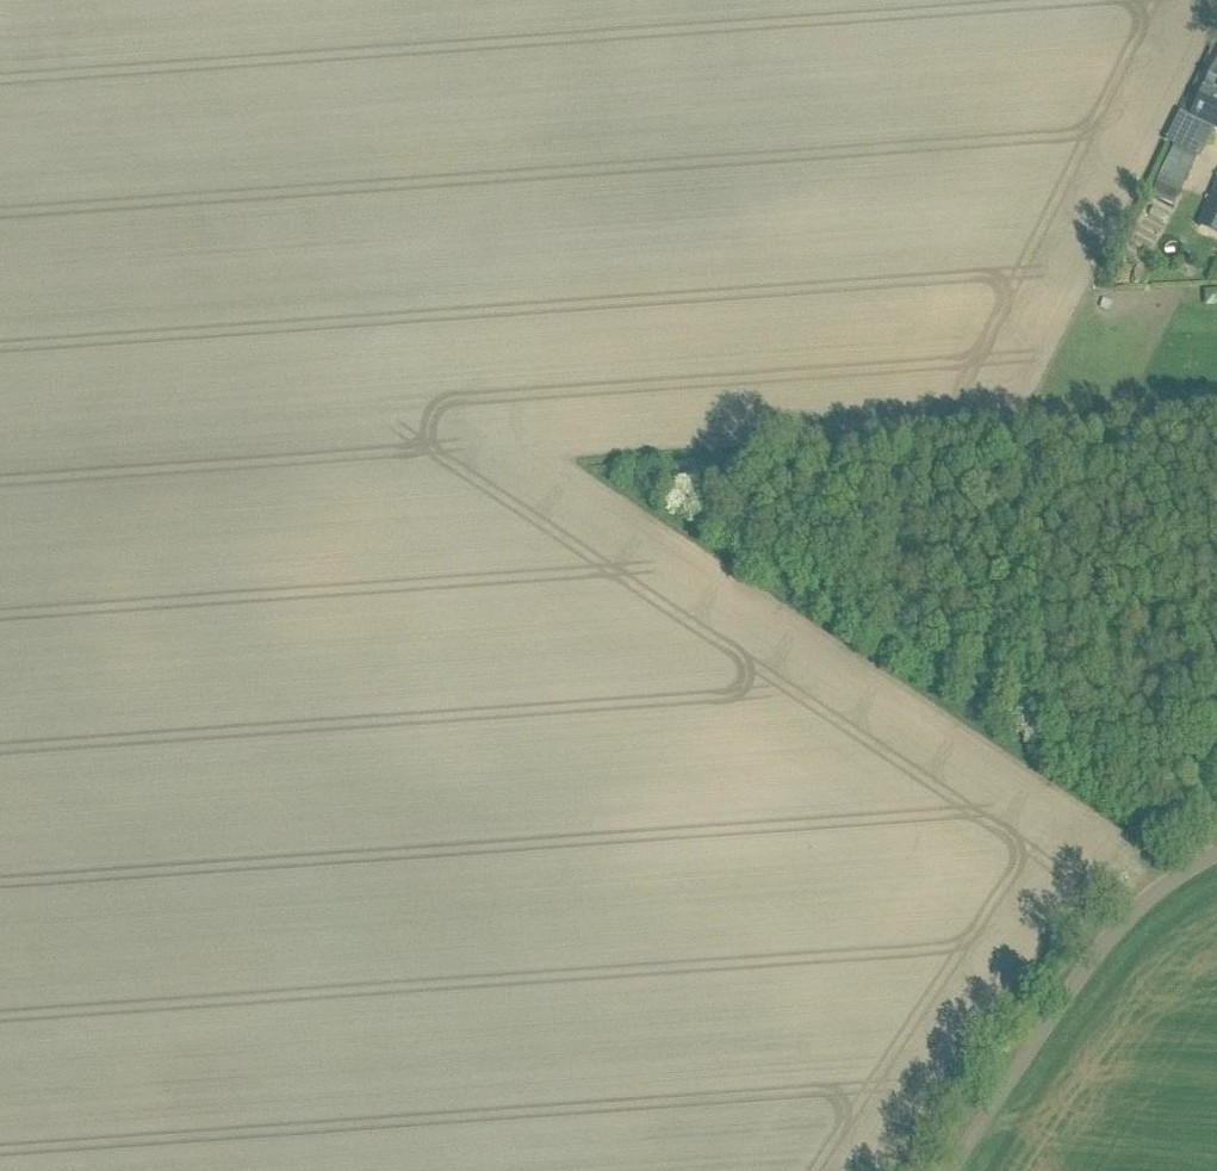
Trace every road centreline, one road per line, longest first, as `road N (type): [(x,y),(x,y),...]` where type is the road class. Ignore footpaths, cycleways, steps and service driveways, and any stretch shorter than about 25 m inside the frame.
road 1 (unclassified): [(952,1170),(1102,946),(1139,905),(1216,853)]

